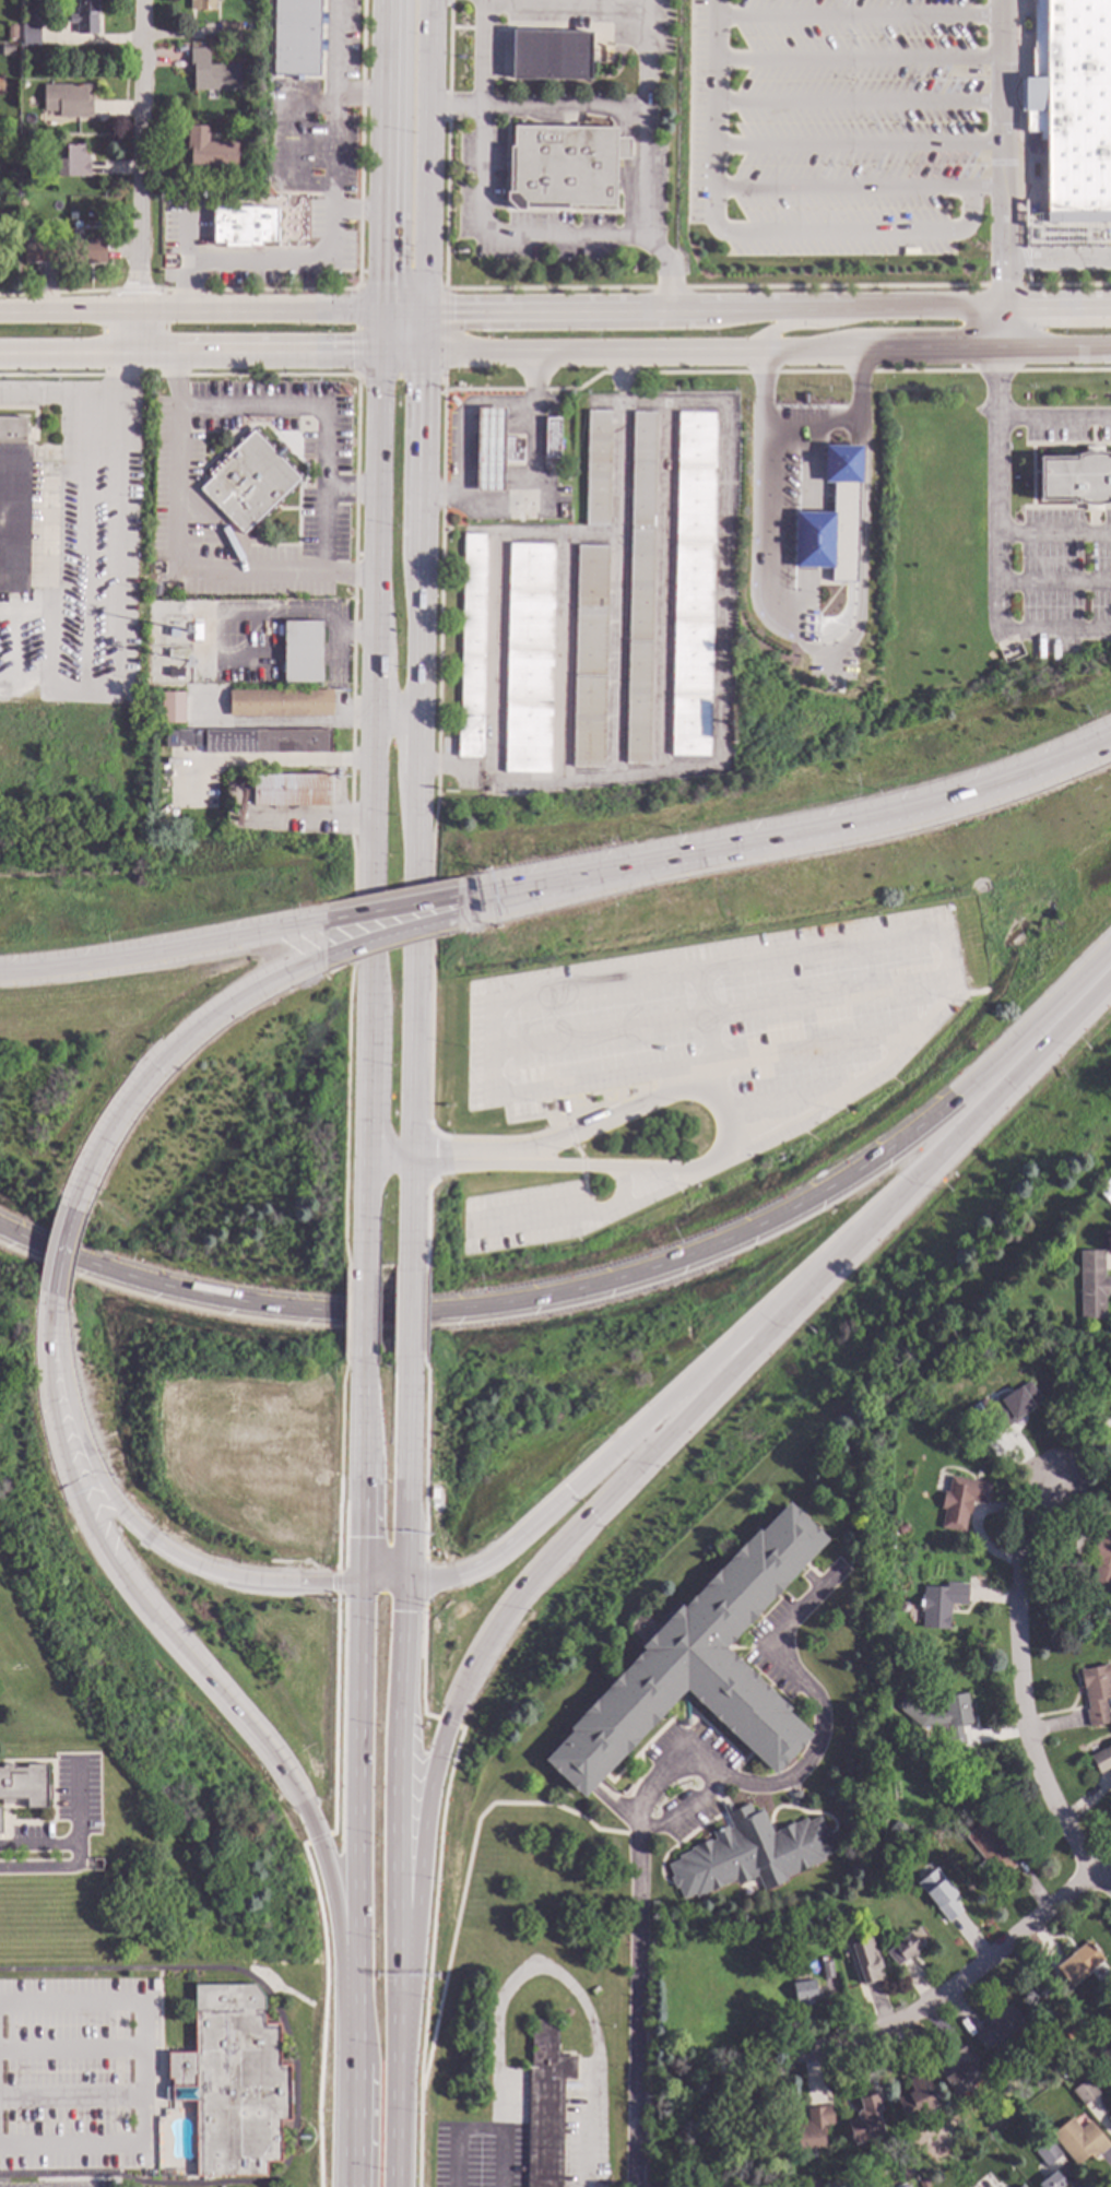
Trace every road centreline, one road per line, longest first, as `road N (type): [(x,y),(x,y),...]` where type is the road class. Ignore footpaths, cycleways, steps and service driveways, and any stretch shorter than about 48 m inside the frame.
road 1 (motorway): [(0,1226),(125,1275),(316,1311),(462,1309),(540,1297),(698,1251),(834,1185),(952,1099),(1110,955)]
road 2 (primary): [(380,310),(365,1156)]
road 3 (motorway): [(397,2034),(416,1946),(426,1807),(442,1742),(477,1662),(512,1607),(777,1314)]
road 4 (primary): [(414,1156),(423,353)]
road 5 (primary): [(1110,297),(380,310)]
road 6 (primary): [(423,353),(1110,348)]
road 7 (motorway): [(43,1383),(80,1529),(104,1571),(263,1742),(305,1804),(353,1976)]
road 8 (motorway): [(1110,734),(930,806),(603,872)]
road 9 (motorway): [(777,1314),(905,1194),(1110,977)]
road 10 (motorway): [(404,1584),(468,1573),(777,1314)]
road 11 (primary): [(397,2034),(404,1584)]
road 12 (residential): [(1051,1476),(1017,1569),(1026,1727),(1059,1810),(1110,1892)]
road 13 (primary): [(0,354),(423,353)]
road 14 (motorway): [(43,1383),(84,1476),(140,1549),(208,1576),(361,1583)]
road 15 (primary): [(361,1583),(353,1976)]
road 16 (primary): [(380,310),(0,313)]
road 17 (residential): [(1110,1864),(914,2013),(880,2033),(800,2054)]
road 18 (motorway): [(314,961),(190,1036),(119,1122),(74,1211)]
road 19 (residential): [(143,0),(139,355)]
road 20 (primary): [(423,353),(431,0)]
road 21 (residential): [(629,2186),(638,1834)]
road 22 (motorway): [(312,925),(73,972),(0,977)]
road 23 (primary): [(384,0),(380,310)]
road 24 (primary): [(404,1584),(412,1362)]
road 25 (primary): [(361,1362),(361,1583)]
road 26 (primary): [(353,1976),(351,2186)]
road 27 (primary): [(353,2006),(374,2065),(372,2186)]
road 28 (motorway): [(603,872),(445,922)]
road 29 (primary): [(361,1432),(377,1463),(385,1560),(404,1584)]
road 30 (motorway): [(603,872),(445,897)]
road 31 (primary): [(394,2186),(397,2034)]
road 32 (motorway): [(445,922),(314,961)]
road 33 (motorway): [(445,897),(312,925)]

